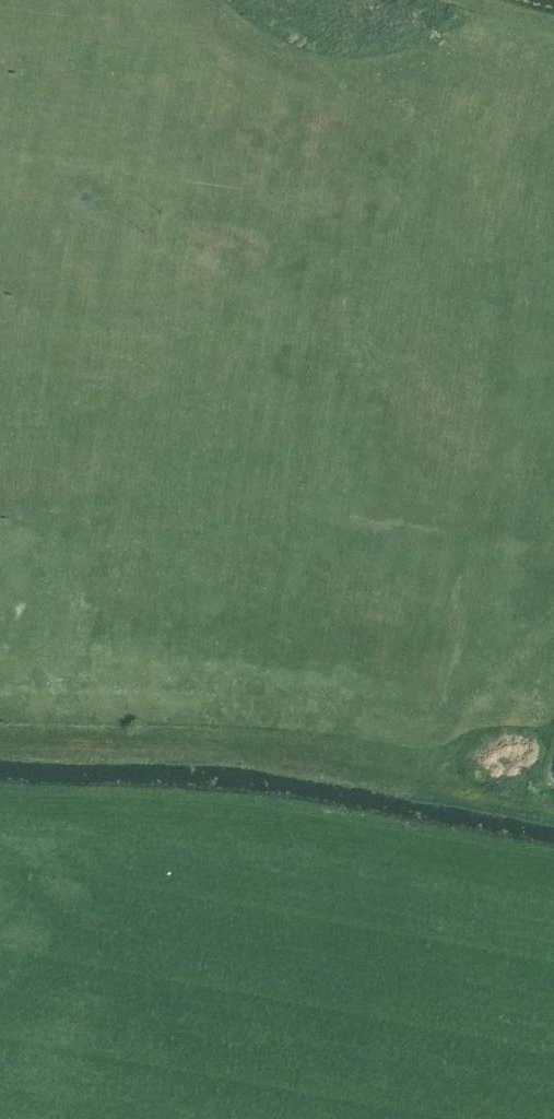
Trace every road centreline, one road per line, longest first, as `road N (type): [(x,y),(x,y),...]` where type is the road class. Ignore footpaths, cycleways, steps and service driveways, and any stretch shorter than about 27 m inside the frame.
road 1 (track): [(210,1118),(553,953)]

